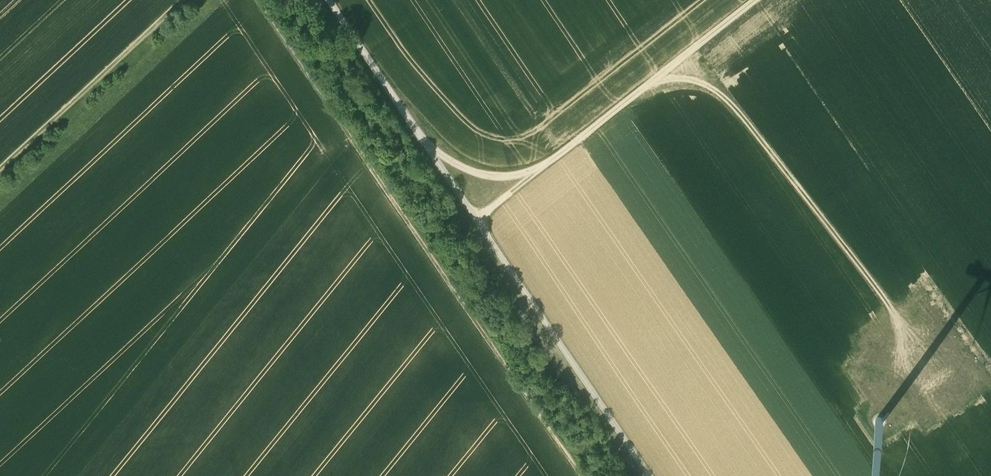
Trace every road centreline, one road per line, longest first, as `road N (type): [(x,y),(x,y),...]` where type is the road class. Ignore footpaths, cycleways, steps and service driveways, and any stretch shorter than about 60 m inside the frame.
road 1 (track): [(333,0),(650,475)]
road 2 (track): [(478,218),(755,0)]
road 3 (track): [(0,170),(186,0)]

